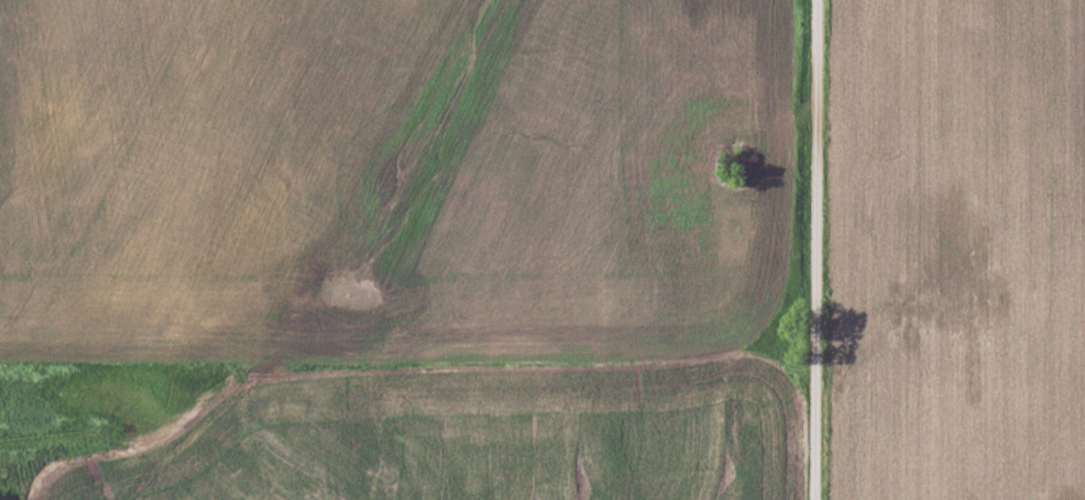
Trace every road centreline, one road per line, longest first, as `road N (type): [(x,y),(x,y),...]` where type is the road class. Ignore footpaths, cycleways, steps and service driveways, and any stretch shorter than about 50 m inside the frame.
road 1 (residential): [(815,499),(817,0)]

